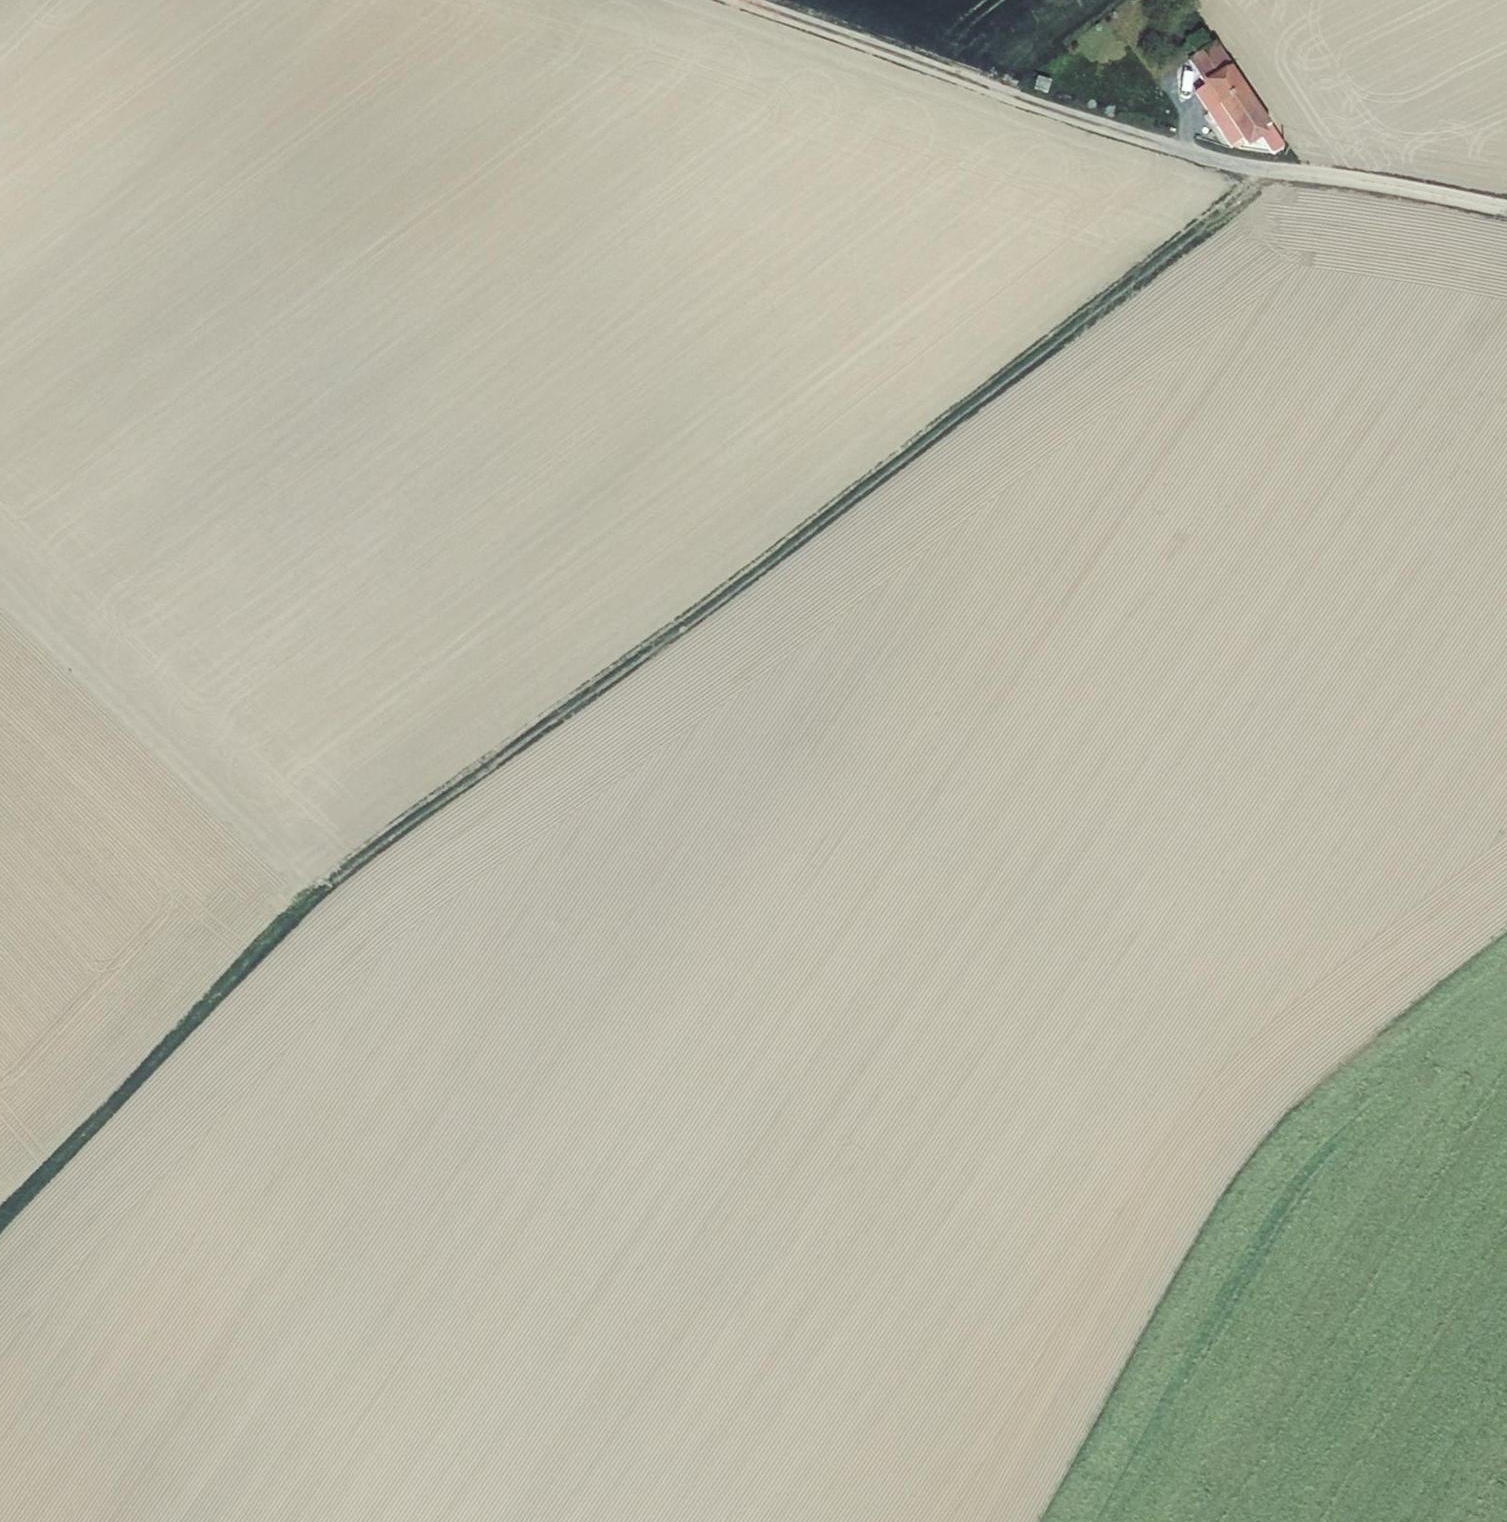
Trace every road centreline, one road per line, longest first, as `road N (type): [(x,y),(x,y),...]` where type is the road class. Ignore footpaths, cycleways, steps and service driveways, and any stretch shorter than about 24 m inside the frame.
road 1 (unclassified): [(741,0),(1162,144),(1506,209)]

